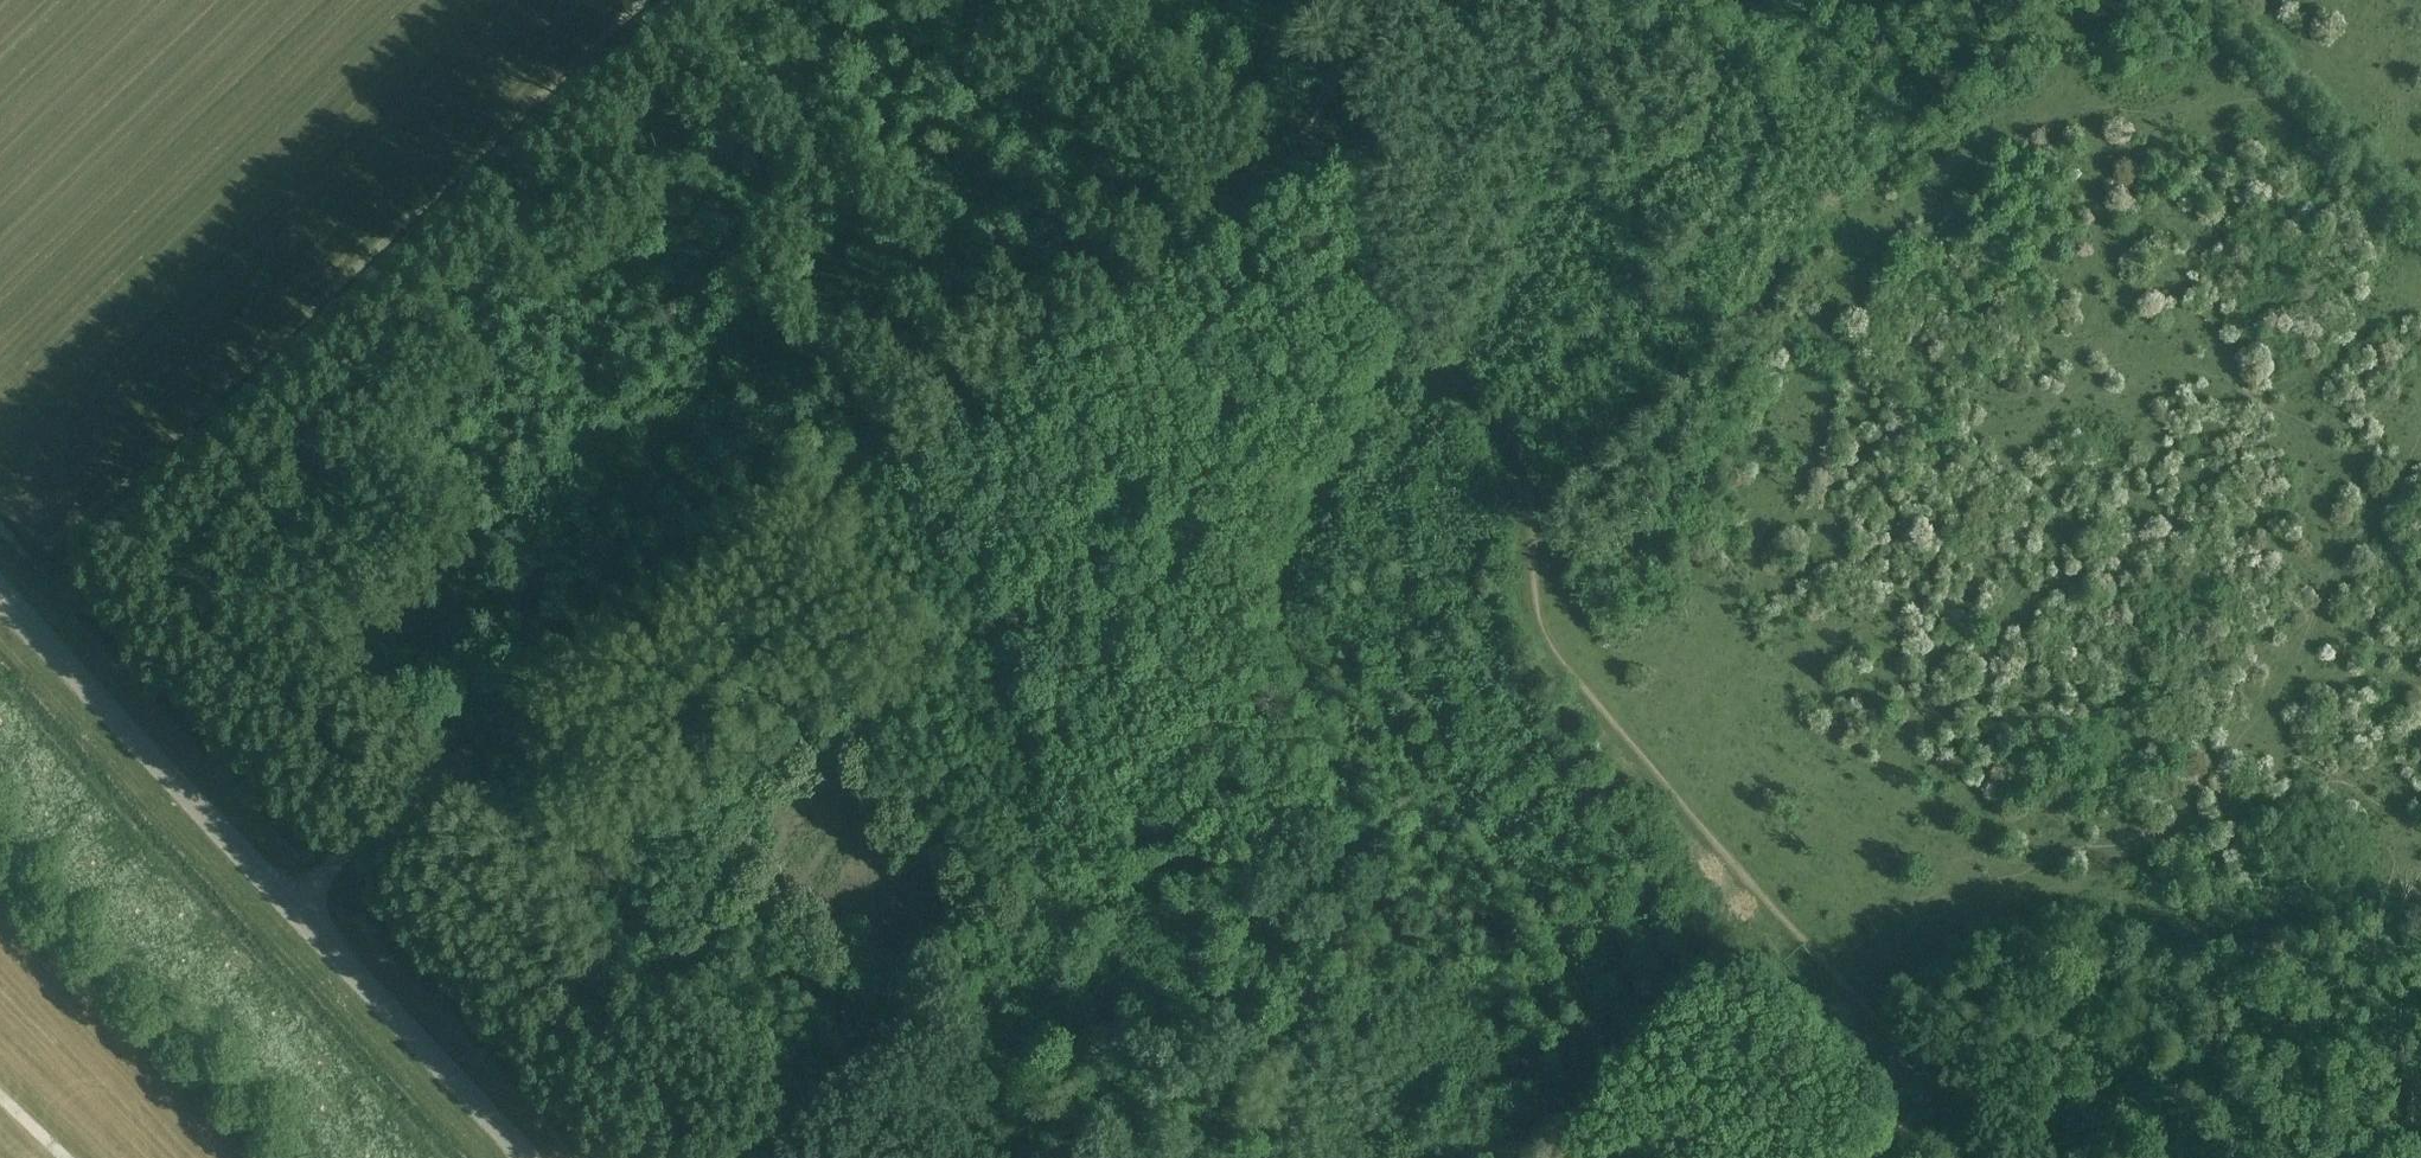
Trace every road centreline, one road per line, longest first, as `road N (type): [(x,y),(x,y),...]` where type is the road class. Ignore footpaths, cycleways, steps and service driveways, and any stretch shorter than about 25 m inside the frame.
road 1 (track): [(293,899),(855,461),(1287,164),(1317,109),(1336,0)]
road 2 (tertiary): [(531,1157),(0,589)]

